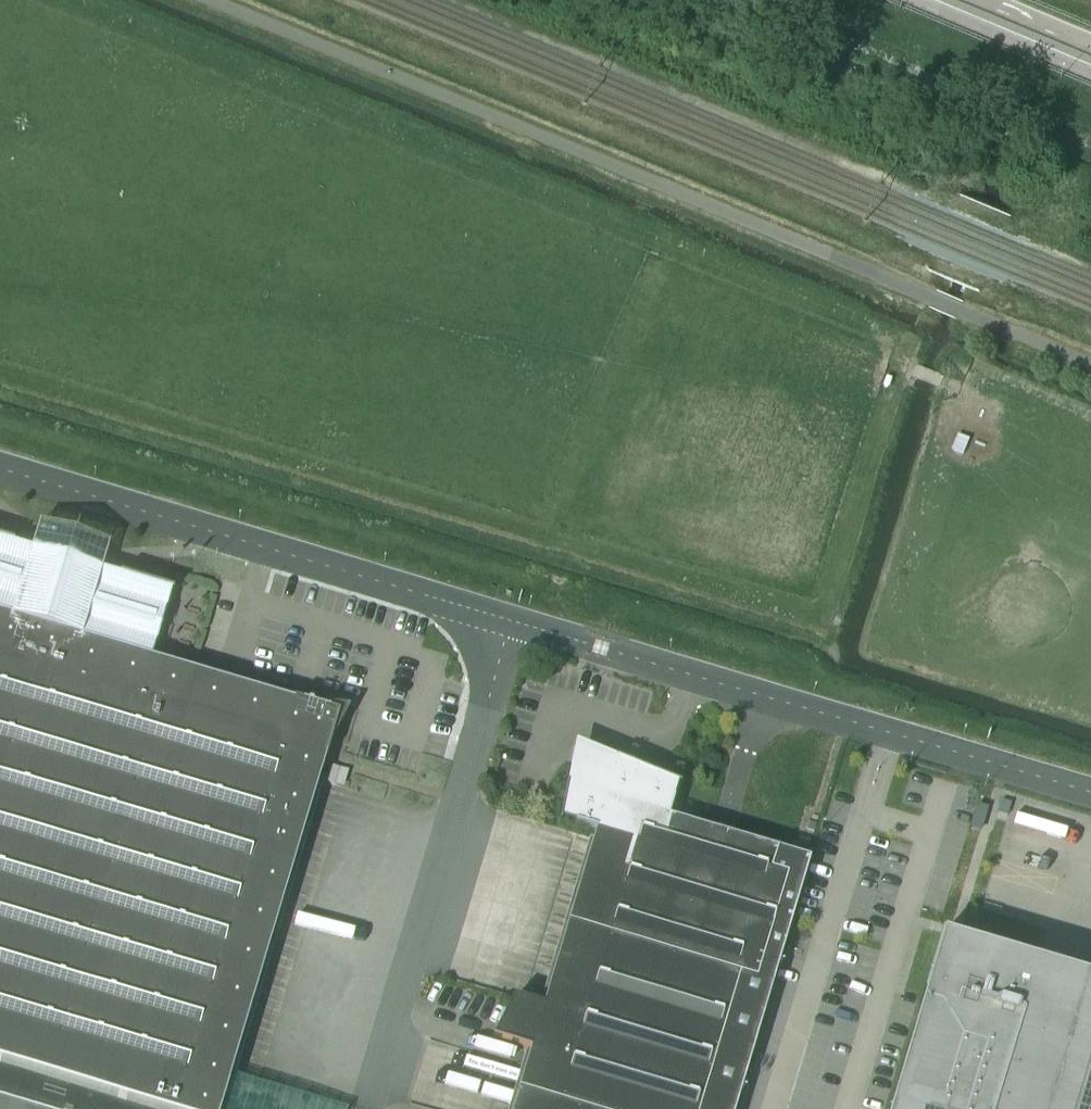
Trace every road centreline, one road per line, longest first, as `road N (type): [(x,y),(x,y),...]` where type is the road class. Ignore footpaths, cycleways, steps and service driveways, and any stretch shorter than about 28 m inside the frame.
road 1 (unclassified): [(1090,790),(503,619)]
road 2 (unclassified): [(0,470),(503,619)]
road 3 (unclassified): [(370,1108),(503,619)]
road 4 (motorway): [(973,0),(1090,50)]

